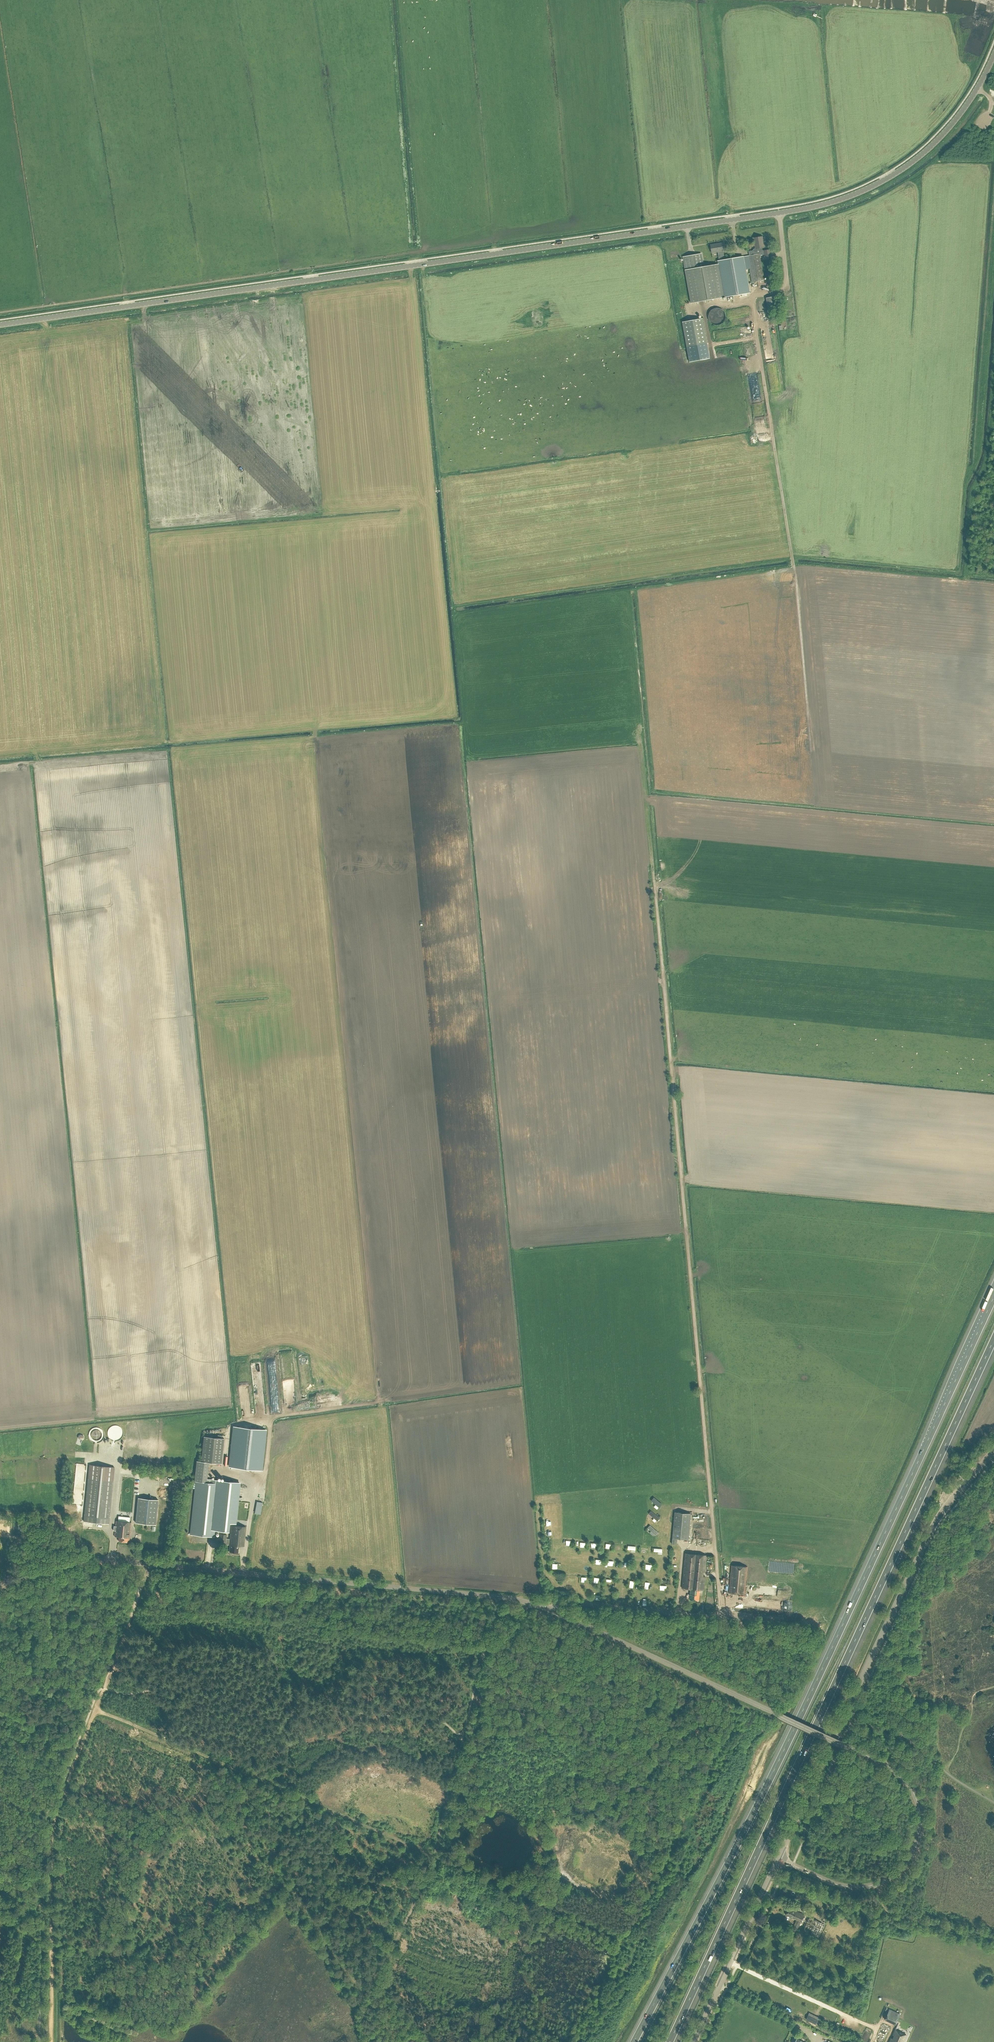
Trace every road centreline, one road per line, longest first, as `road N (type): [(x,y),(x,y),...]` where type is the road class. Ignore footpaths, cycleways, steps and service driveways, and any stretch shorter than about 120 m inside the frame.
road 1 (tertiary): [(0,324),(824,204),(922,154),(967,105),(993,54)]
road 2 (motorway): [(993,1297),(789,1739),(634,2041)]
road 3 (motorway): [(670,2041),(993,1339)]
road 4 (track): [(715,1544),(655,880)]
road 5 (tertiary): [(778,1858),(842,1886),(882,1881),(916,1847),(916,1798),(883,1763),(553,1609)]
road 6 (tertiary): [(553,1609),(499,1596),(94,1559),(0,1586)]
road 7 (track): [(51,1941),(119,1953),(281,1886),(365,1982),(380,1968),(434,1856)]
road 8 (secondary): [(778,1858),(932,1526),(993,1450)]
road 9 (track): [(758,342),(811,742)]
road 10 (track): [(434,1856),(95,1709)]
road 11 (track): [(95,1709),(56,1815),(51,1941)]
road 12 (secondary): [(693,2041),(778,1858)]
road 13 (unclassified): [(553,1609),(566,1603),(714,1616)]
road 14 (track): [(97,1703),(150,1563)]
road 15 (track): [(993,1940),(893,1915),(876,1884)]
road 16 (track): [(464,1731),(434,1856)]

